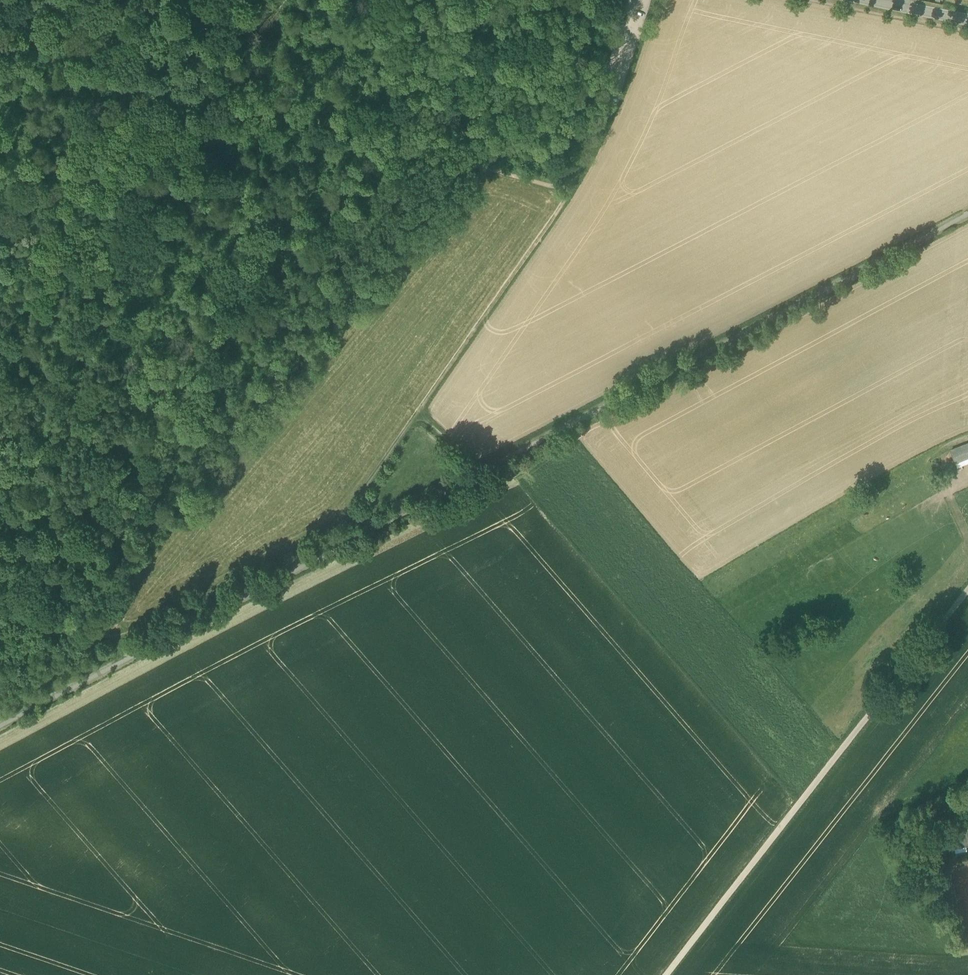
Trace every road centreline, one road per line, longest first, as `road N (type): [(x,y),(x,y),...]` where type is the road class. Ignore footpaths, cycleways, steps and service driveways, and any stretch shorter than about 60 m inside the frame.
road 1 (track): [(112,639),(333,523),(570,197)]
road 2 (unclassified): [(967,588),(660,974)]

